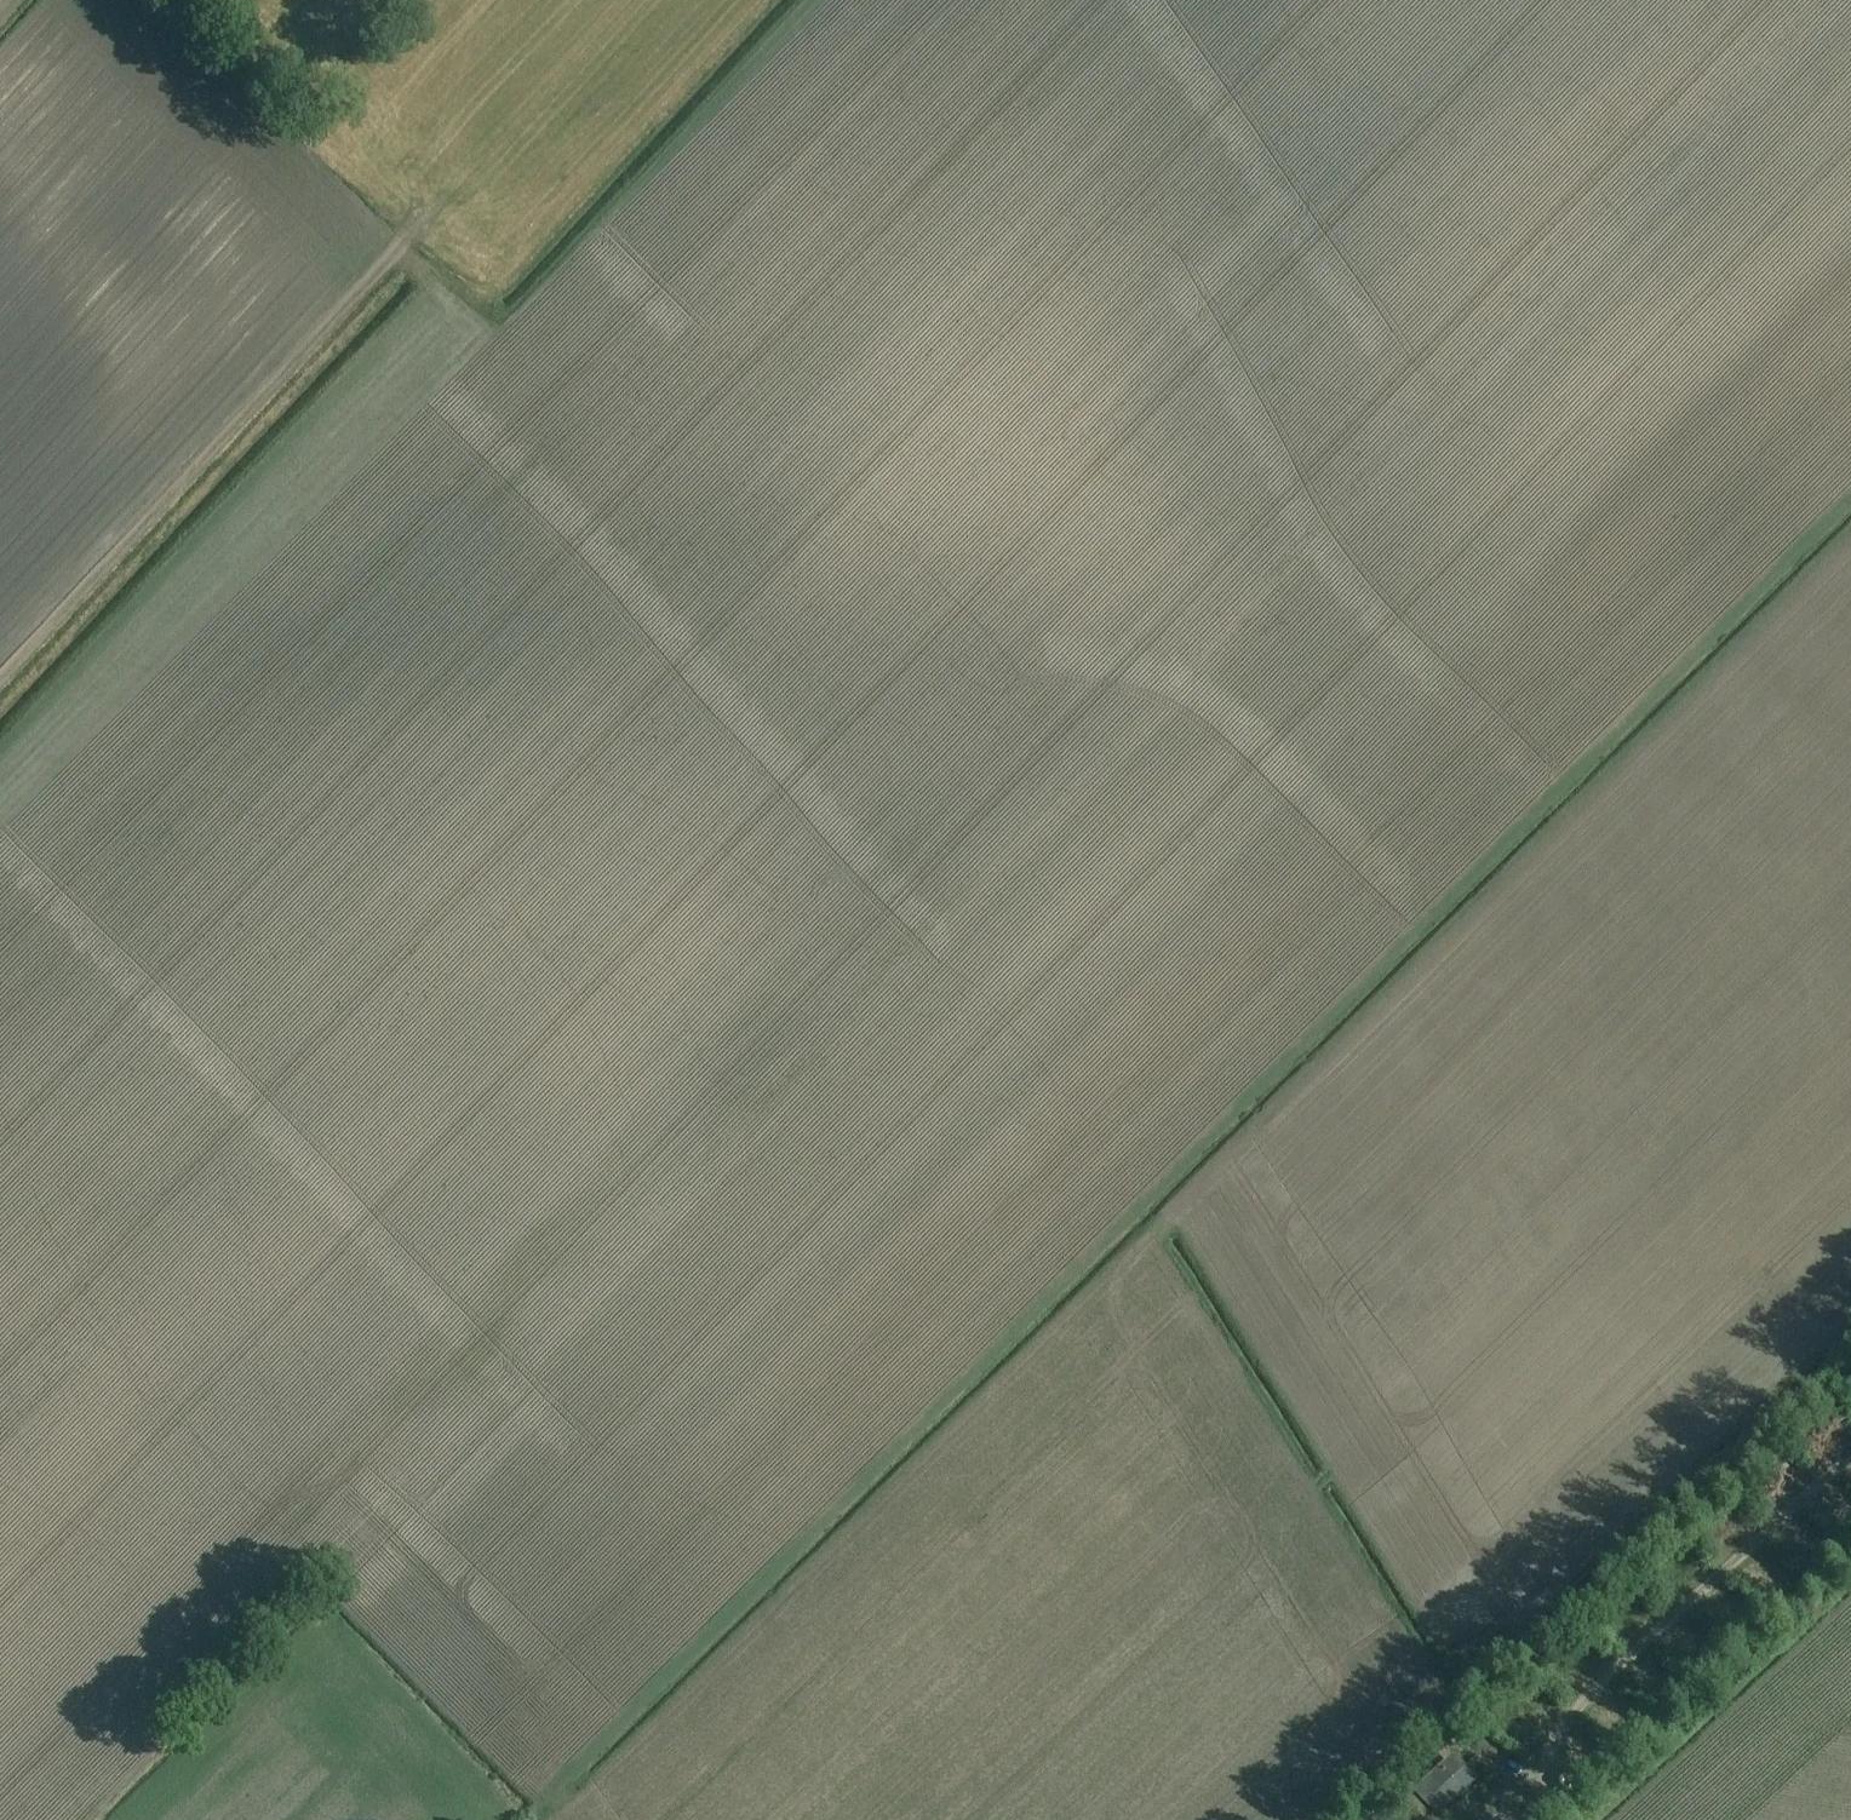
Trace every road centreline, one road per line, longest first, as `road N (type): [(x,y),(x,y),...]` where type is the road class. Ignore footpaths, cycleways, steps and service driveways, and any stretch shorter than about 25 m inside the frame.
road 1 (track): [(0,677),(412,233)]
road 2 (track): [(1531,1819),(1548,1743),(1850,1457)]

